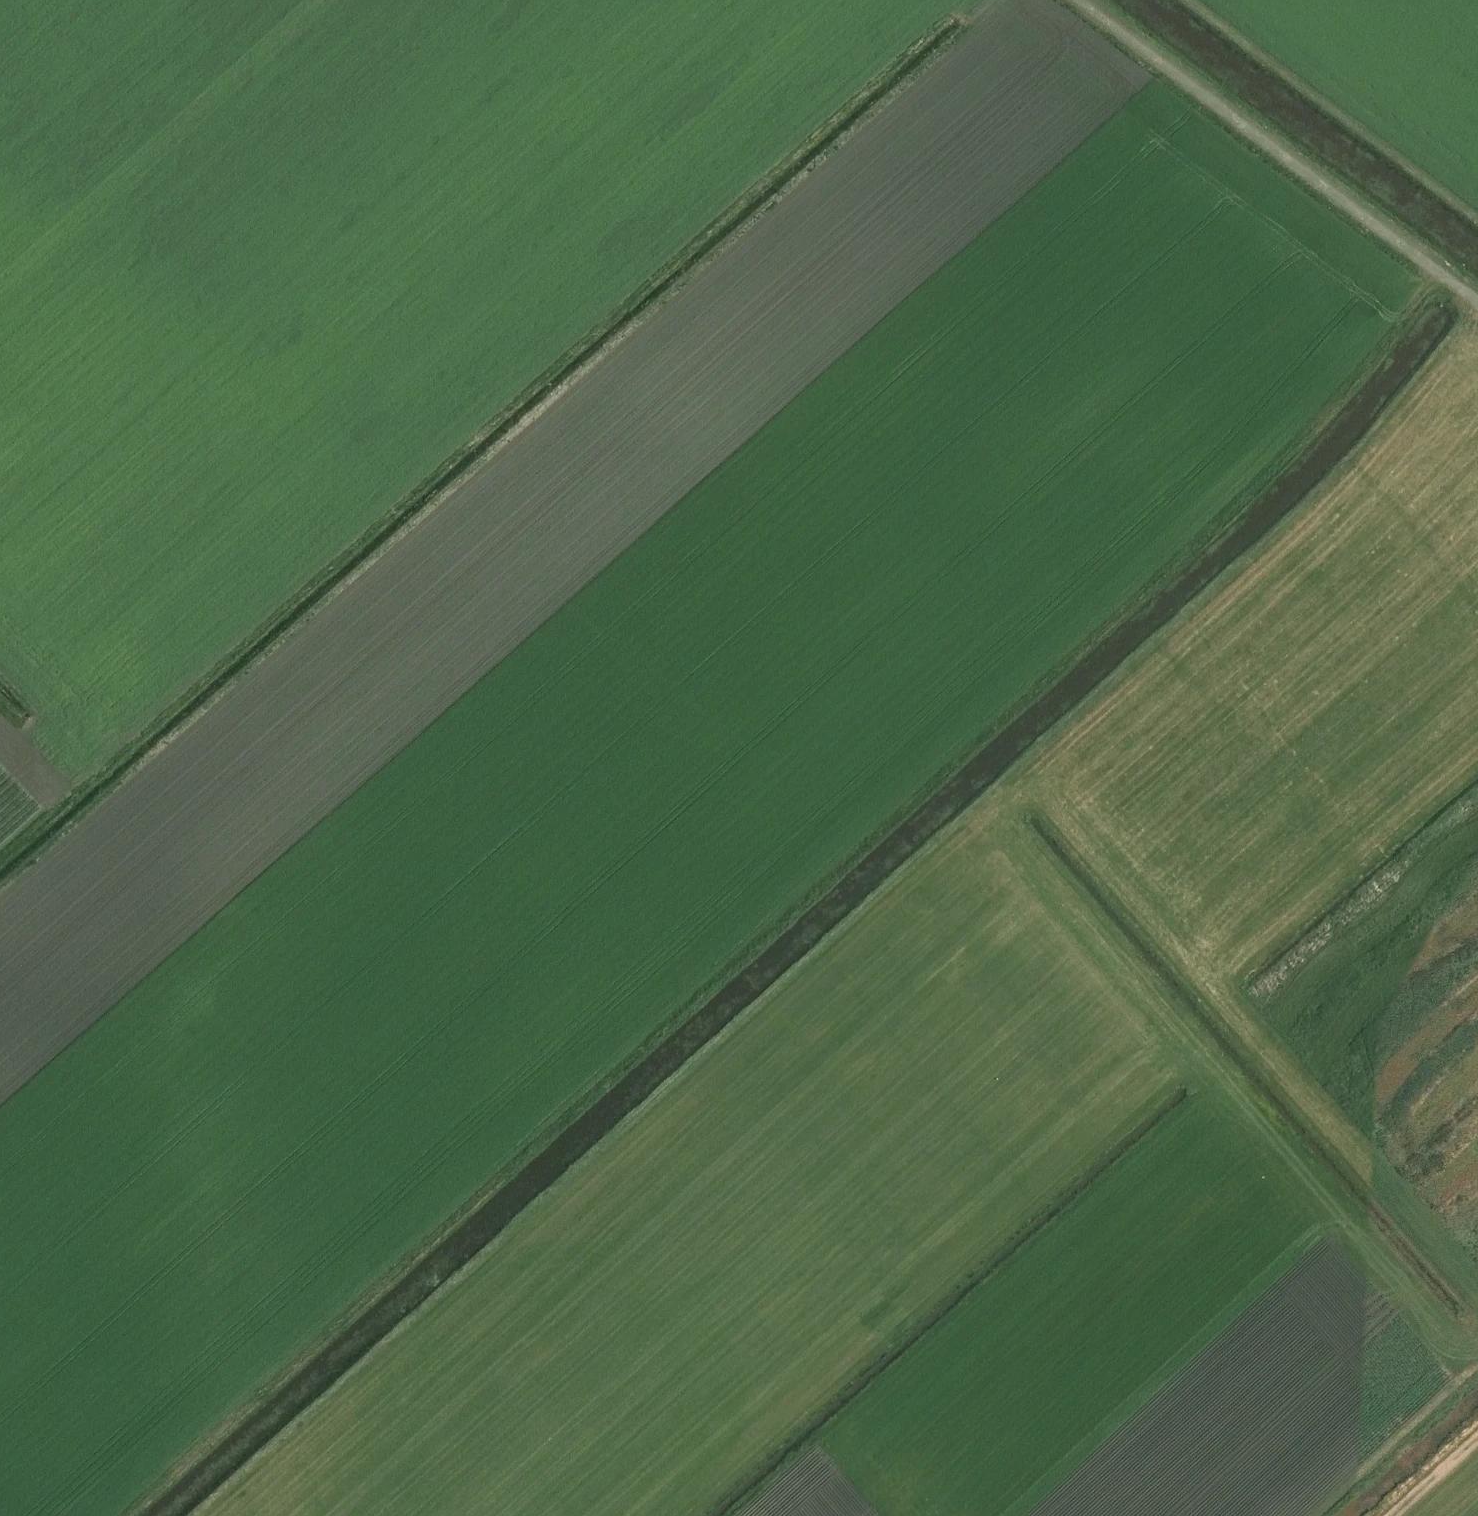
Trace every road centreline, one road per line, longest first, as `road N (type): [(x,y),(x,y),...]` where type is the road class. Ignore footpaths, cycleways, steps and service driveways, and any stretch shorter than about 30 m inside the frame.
road 1 (unclassified): [(1477,298),(1083,0)]

